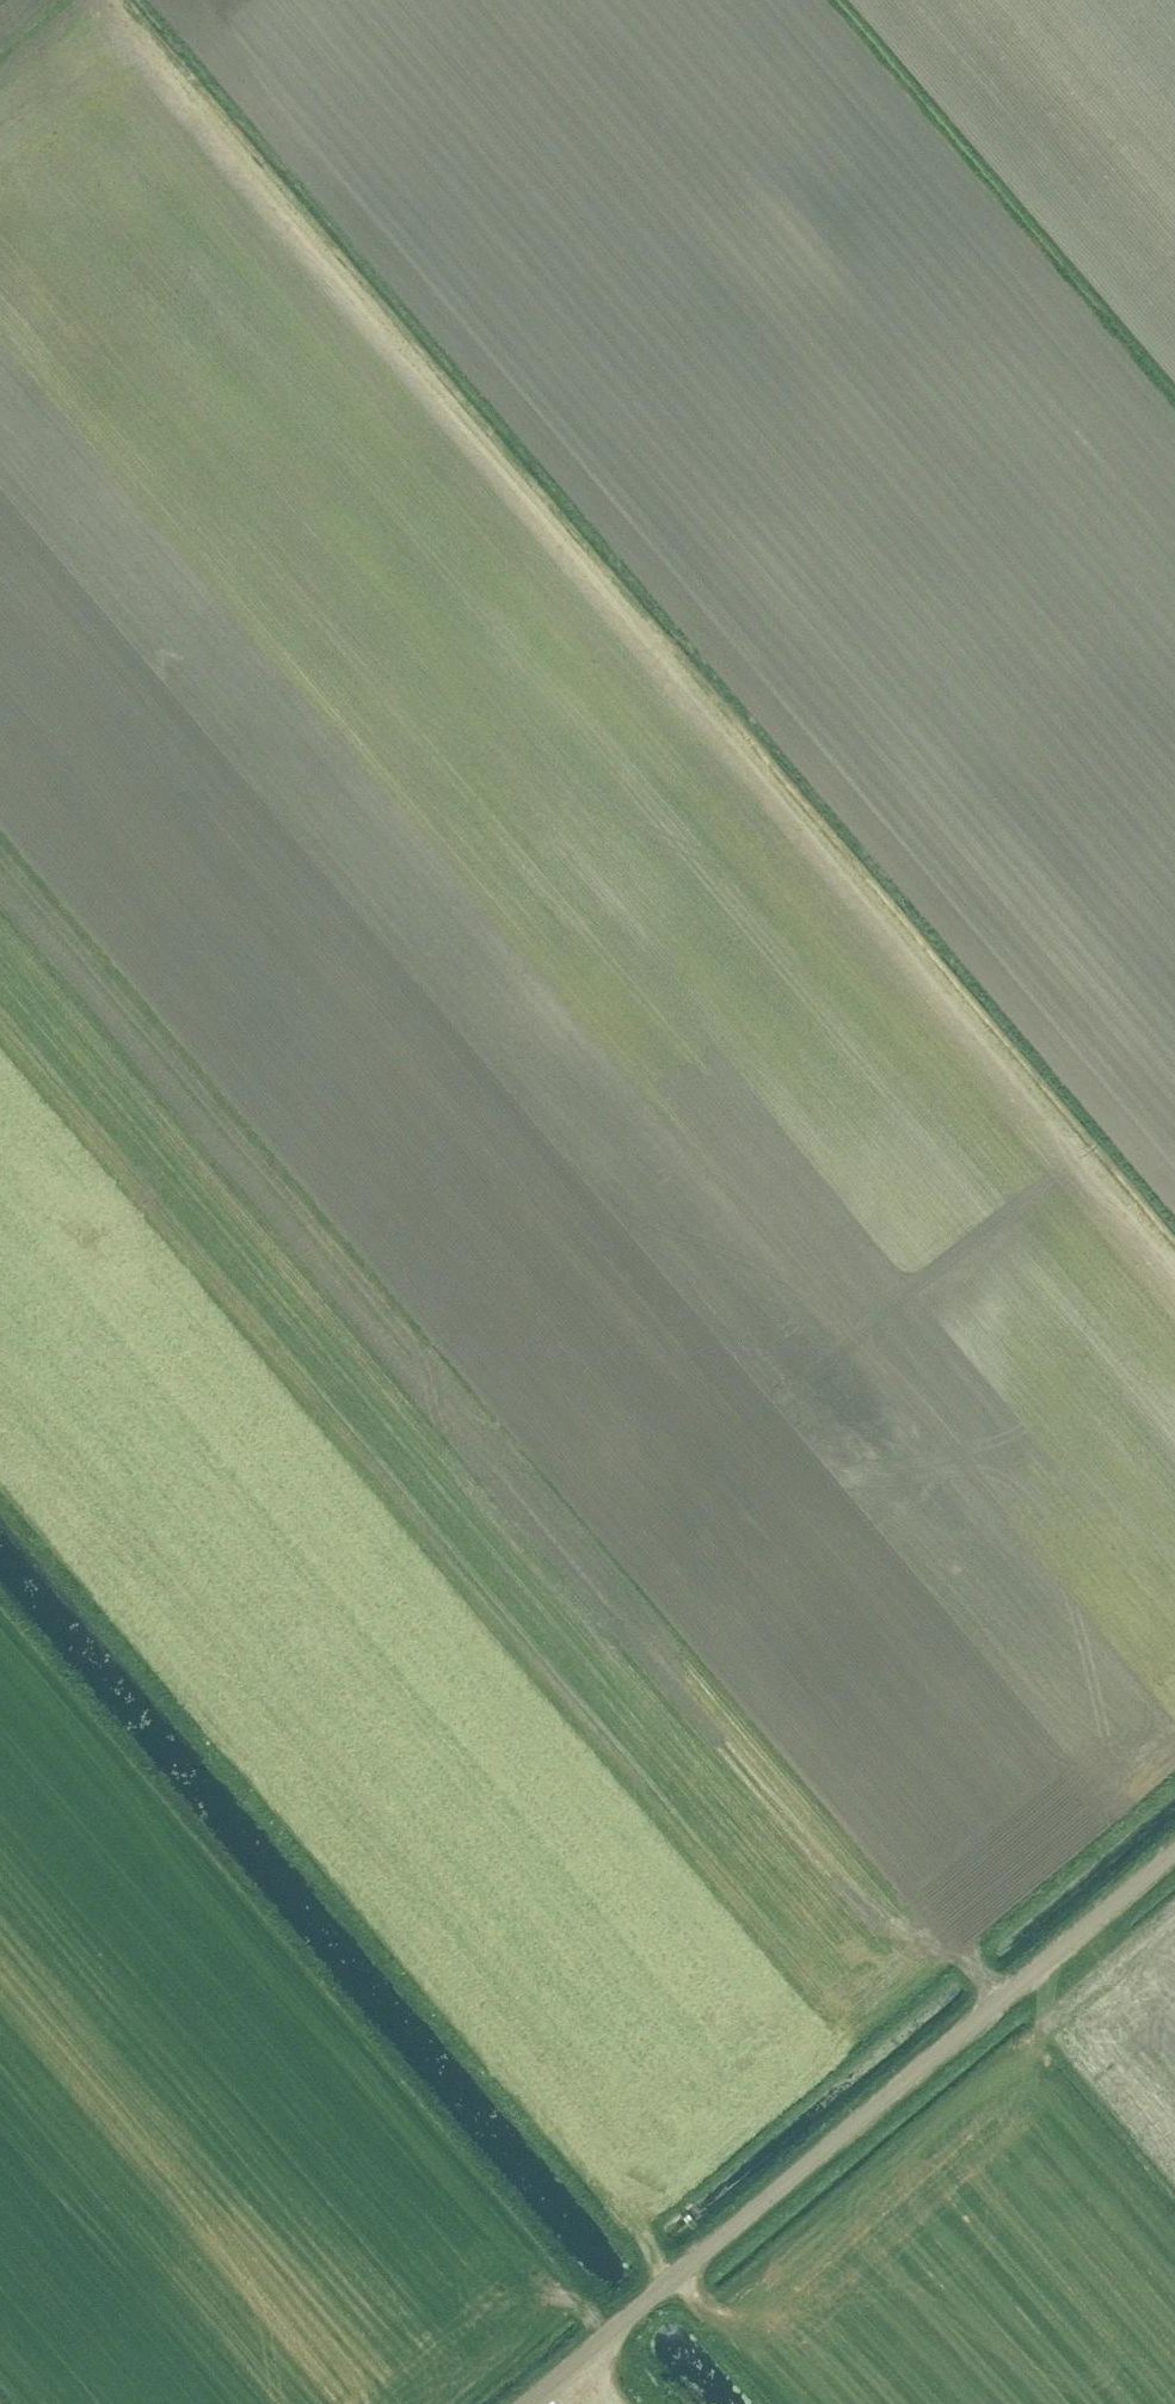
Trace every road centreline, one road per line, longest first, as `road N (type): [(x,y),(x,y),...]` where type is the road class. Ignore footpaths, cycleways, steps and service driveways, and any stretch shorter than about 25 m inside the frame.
road 1 (unclassified): [(519,2403),(1174,1847)]

